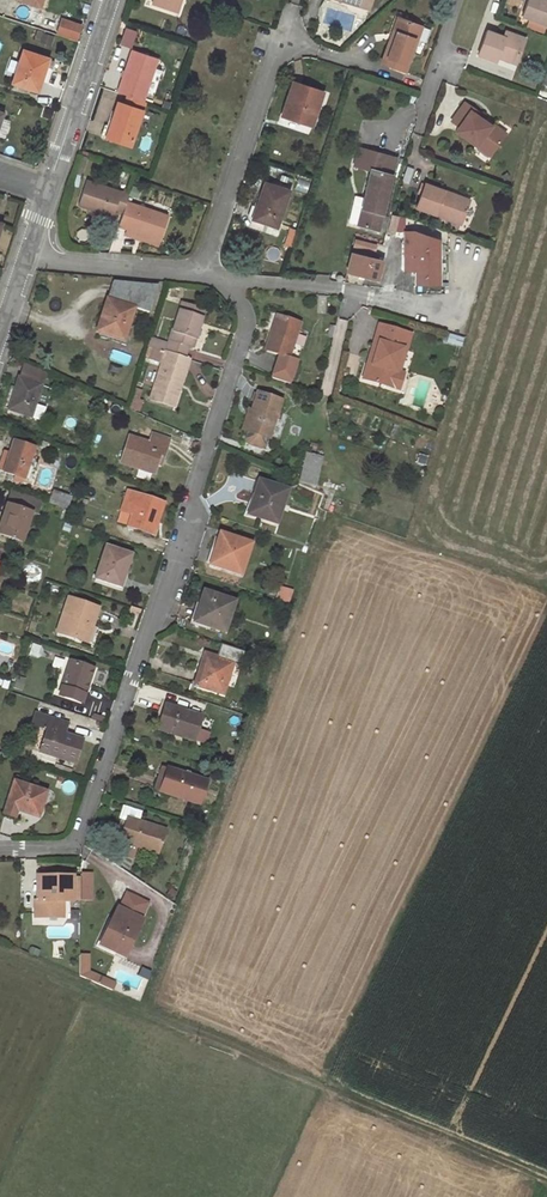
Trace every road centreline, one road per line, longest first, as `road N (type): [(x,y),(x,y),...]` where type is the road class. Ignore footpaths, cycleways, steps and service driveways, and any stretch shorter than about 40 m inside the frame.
road 1 (residential): [(0,848),(75,843),(246,327),(224,278)]
road 2 (residential): [(201,275),(289,17)]
road 3 (unclassified): [(46,196),(111,0)]
road 4 (residential): [(26,255),(201,275)]
road 5 (residential): [(224,278),(357,290)]
road 6 (residential): [(420,117),(455,0)]

